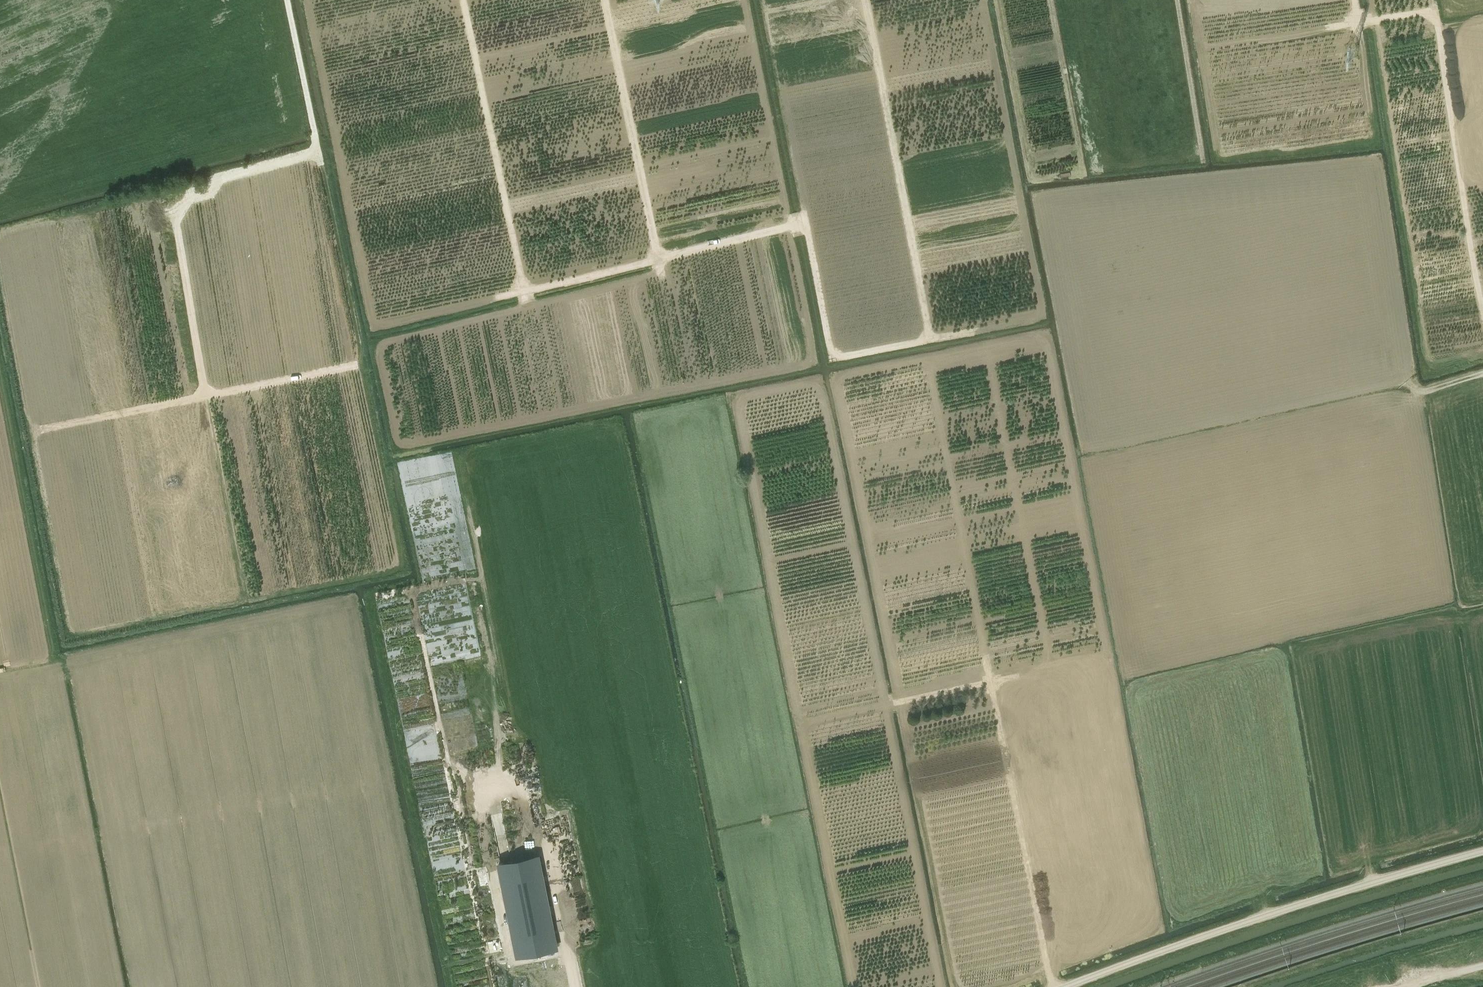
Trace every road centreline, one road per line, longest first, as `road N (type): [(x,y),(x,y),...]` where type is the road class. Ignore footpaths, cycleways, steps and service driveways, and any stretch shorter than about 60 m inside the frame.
road 1 (unclassified): [(1063,986),(1256,918),(1482,851)]
road 2 (unclassified): [(317,133),(289,0)]

